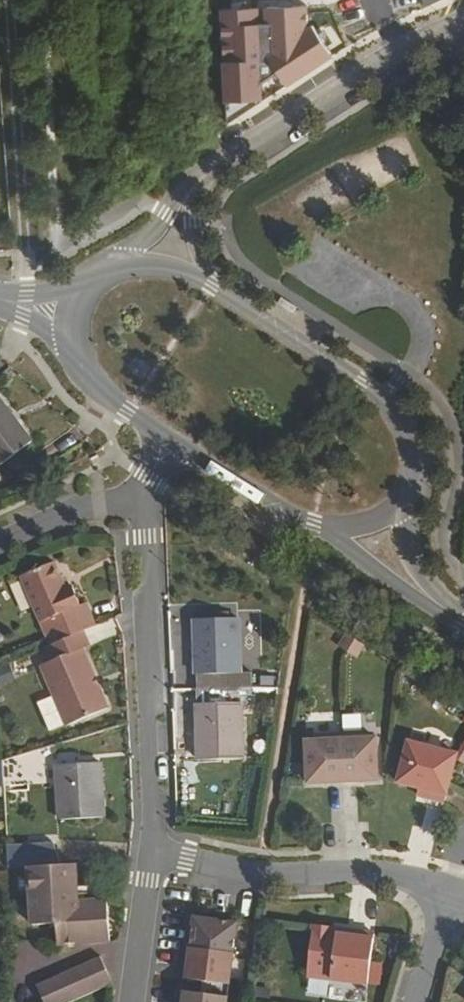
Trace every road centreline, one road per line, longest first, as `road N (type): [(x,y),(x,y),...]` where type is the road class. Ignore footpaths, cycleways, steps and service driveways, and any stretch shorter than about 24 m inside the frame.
road 1 (residential): [(151,850),(148,500)]
road 2 (tertiary): [(400,509),(420,476),(414,442),(394,408),(208,281)]
road 3 (residential): [(188,193),(233,150),(463,24)]
road 4 (residential): [(151,850),(262,873),(389,873),(449,887)]
road 5 (tertiary): [(171,441),(327,527)]
road 6 (residential): [(148,500),(82,507),(0,544)]
road 7 (residential): [(131,1001),(151,850)]
road 8 (tertiary): [(327,527),(441,606)]
road 9 (tertiary): [(74,346),(99,389),(171,441)]

